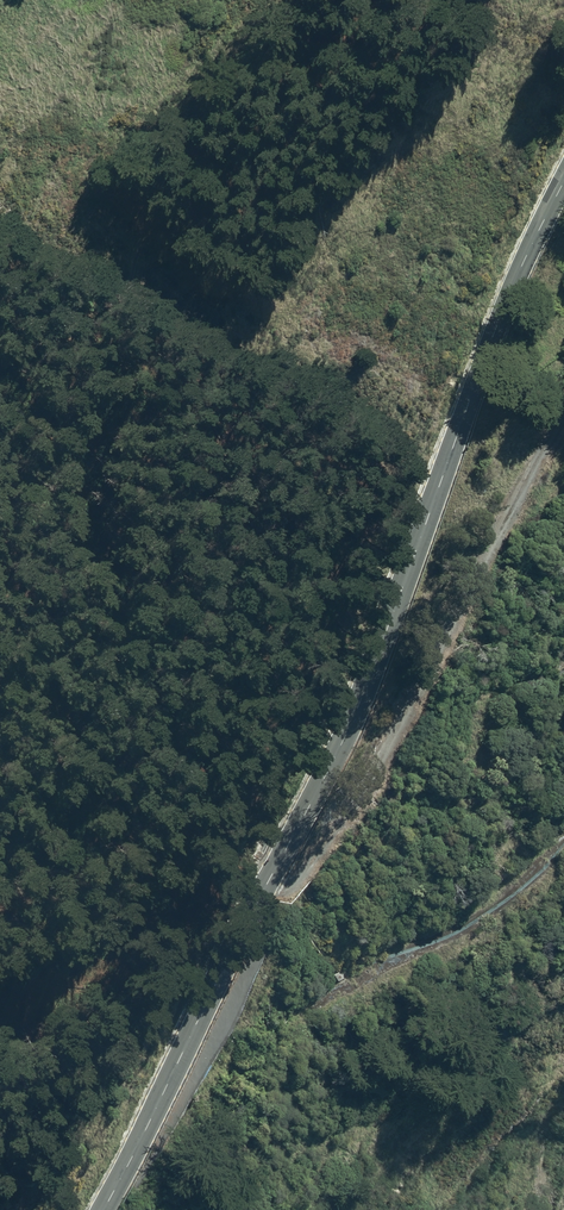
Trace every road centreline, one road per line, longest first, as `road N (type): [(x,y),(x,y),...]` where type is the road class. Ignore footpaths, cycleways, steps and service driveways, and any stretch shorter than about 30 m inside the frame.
road 1 (secondary): [(563,183),(490,346),(356,713),(104,1209)]
road 2 (track): [(236,940),(358,804),(563,417)]
road 3 (track): [(563,676),(430,773),(358,804)]

